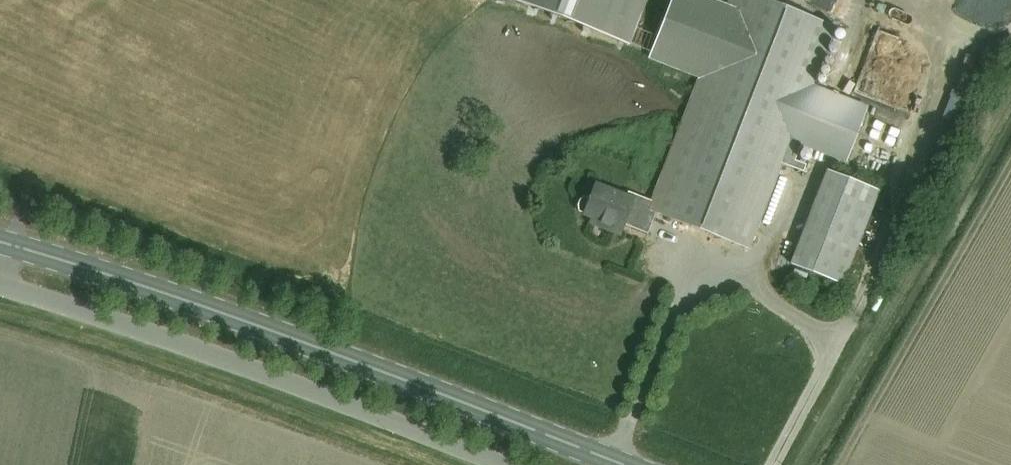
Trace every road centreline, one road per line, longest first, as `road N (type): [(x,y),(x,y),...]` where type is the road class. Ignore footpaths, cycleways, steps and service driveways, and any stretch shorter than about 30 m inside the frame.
road 1 (secondary): [(624,464),(189,298),(0,244)]
road 2 (unclassified): [(504,464),(0,280)]

